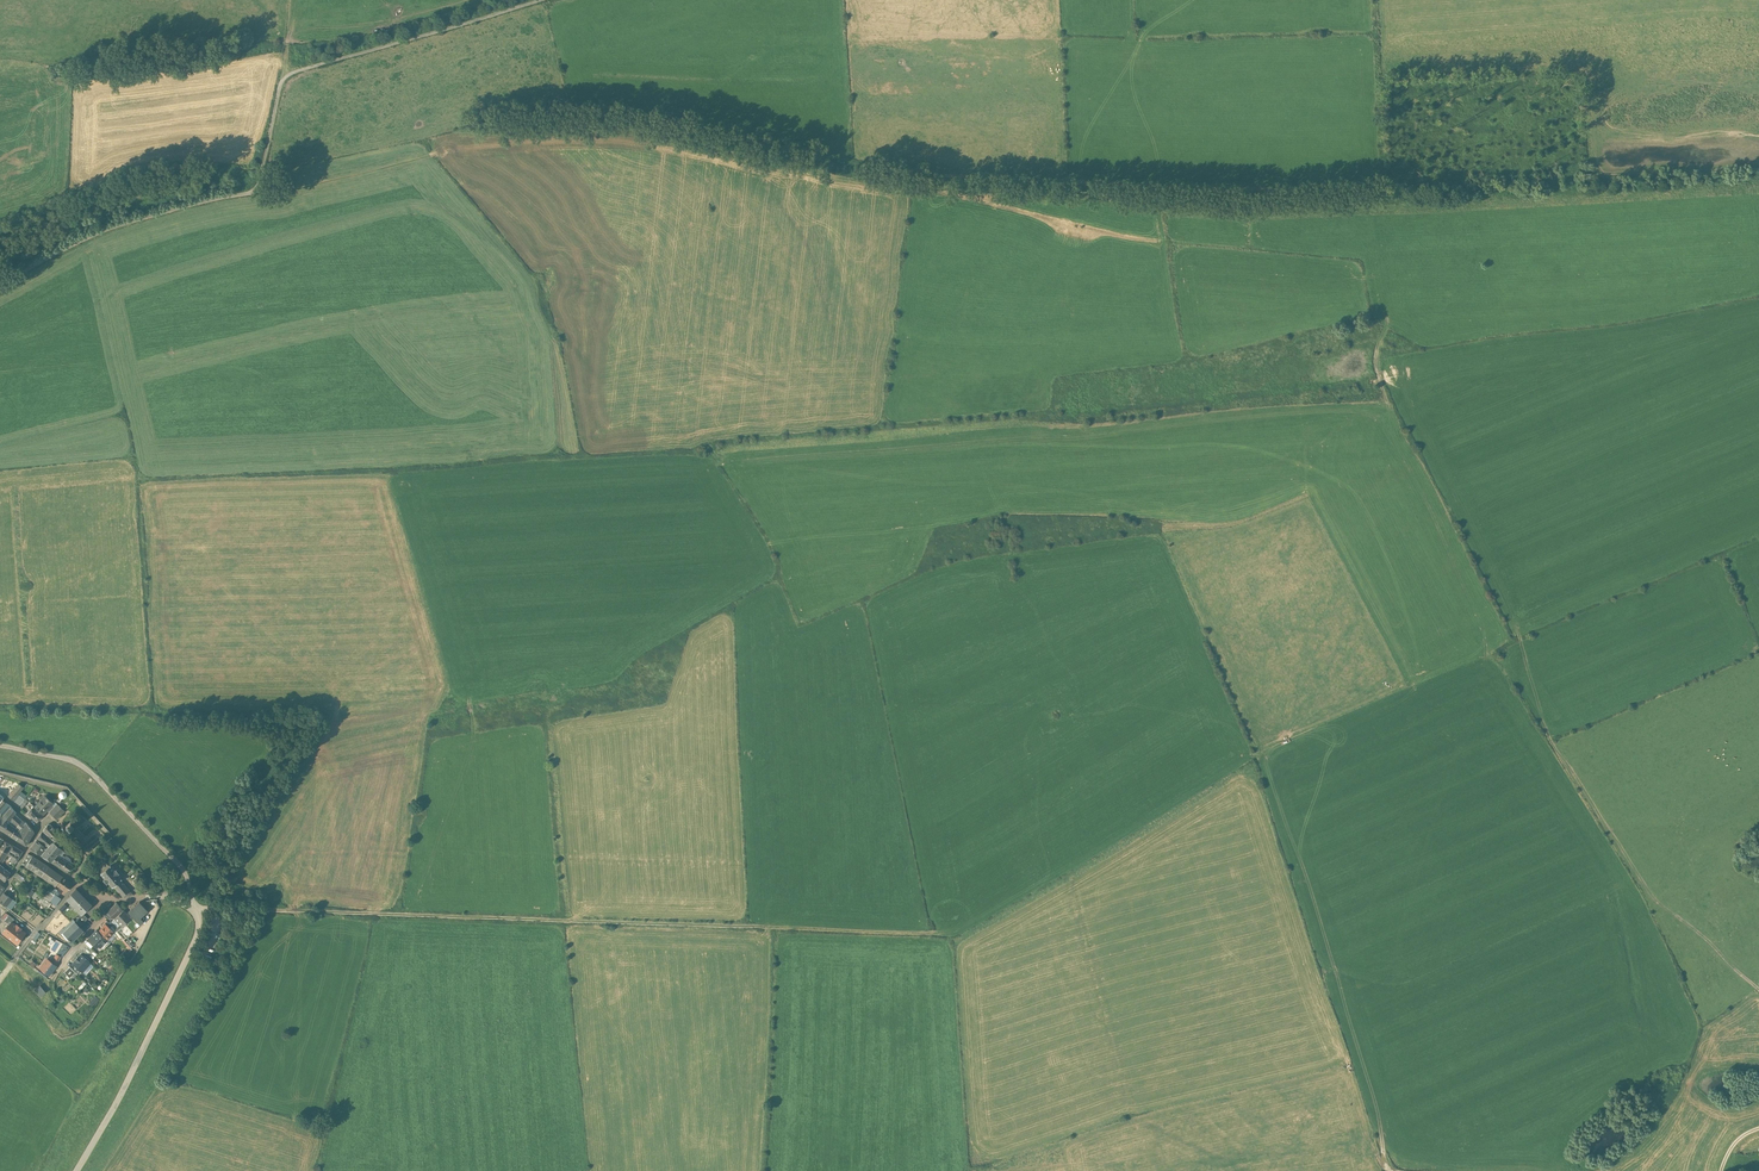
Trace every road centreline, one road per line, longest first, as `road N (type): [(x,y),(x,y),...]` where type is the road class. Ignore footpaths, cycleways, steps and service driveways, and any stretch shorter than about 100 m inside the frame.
road 1 (track): [(210,907),(930,933)]
road 2 (track): [(540,0),(288,74),(251,191),(108,227),(0,282)]
road 3 (unclassified): [(75,1170),(190,950),(198,930),(193,907)]
road 4 (unclassified): [(0,745),(70,759),(91,773),(183,871),(193,907)]

